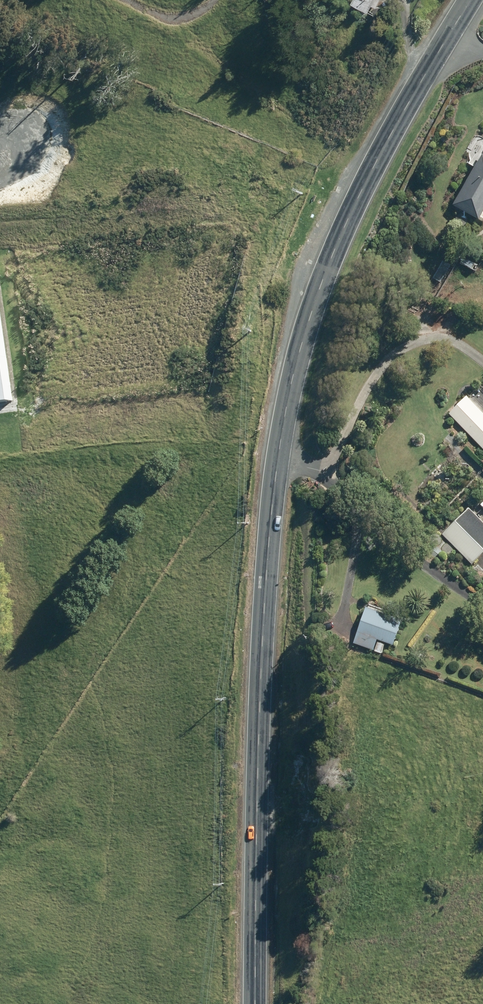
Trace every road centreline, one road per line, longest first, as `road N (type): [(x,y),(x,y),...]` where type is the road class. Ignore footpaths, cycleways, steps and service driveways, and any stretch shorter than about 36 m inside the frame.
road 1 (secondary): [(257,1003),(266,590),(295,372),(347,223),(473,0)]
road 2 (track): [(276,475),(321,469),(384,362),(449,343),(482,364)]
road 3 (track): [(348,505),(482,604)]
road 4 (track): [(321,469),(350,508),(356,554),(341,623)]

